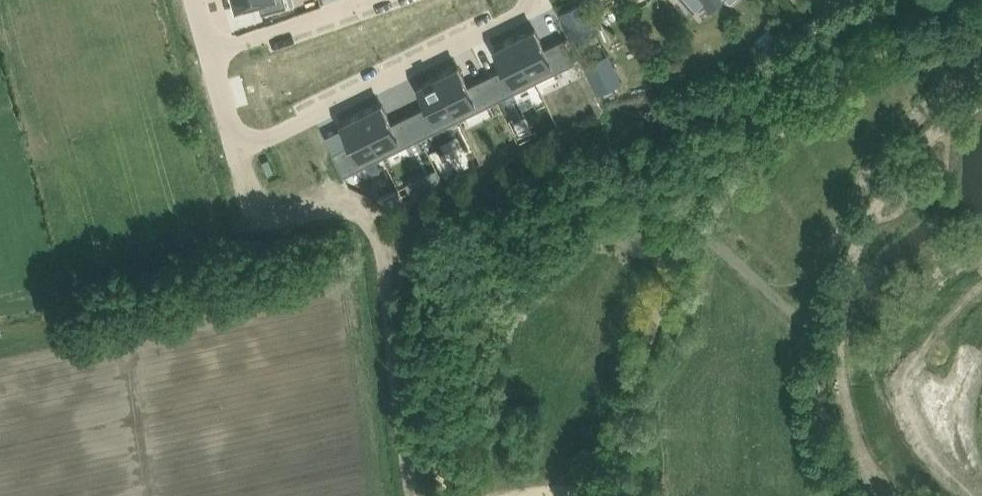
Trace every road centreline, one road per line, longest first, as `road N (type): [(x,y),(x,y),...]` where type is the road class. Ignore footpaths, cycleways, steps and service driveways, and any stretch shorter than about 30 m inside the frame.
road 1 (residential): [(239,150),(542,0)]
road 2 (residential): [(364,0),(213,53)]

